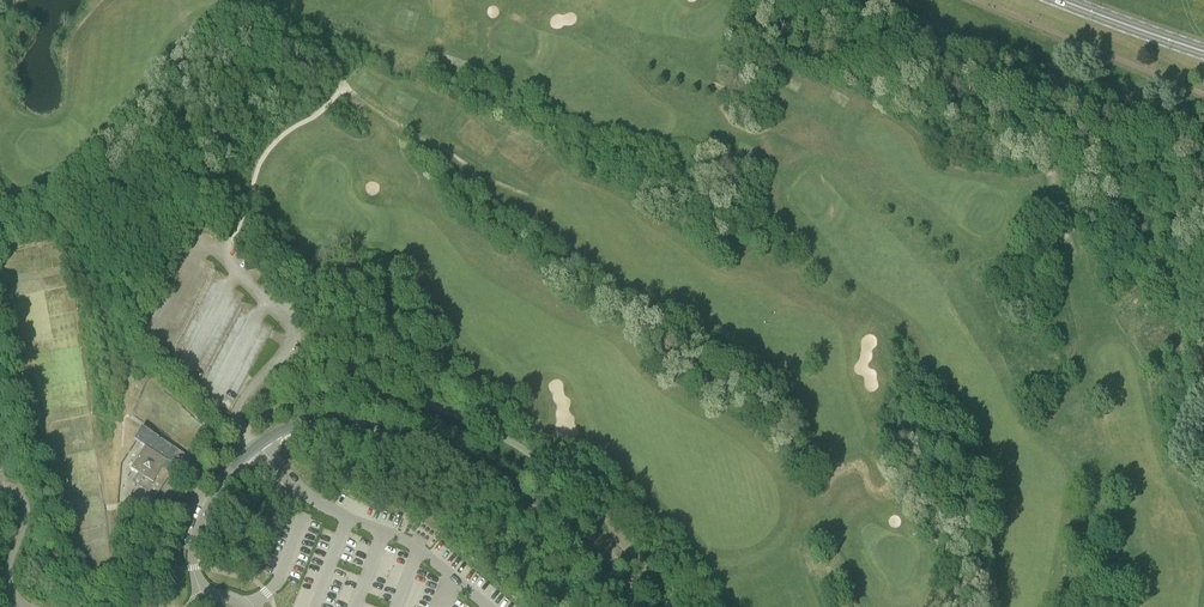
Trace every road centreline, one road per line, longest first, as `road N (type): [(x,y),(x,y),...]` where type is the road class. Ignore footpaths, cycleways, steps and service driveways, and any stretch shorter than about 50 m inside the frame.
road 1 (unclassified): [(635,606),(567,528),(479,464),(387,428),(334,420),(297,424),(261,441),(226,480),(194,543),(201,599)]
road 2 (primary): [(1203,51),(1065,0)]

